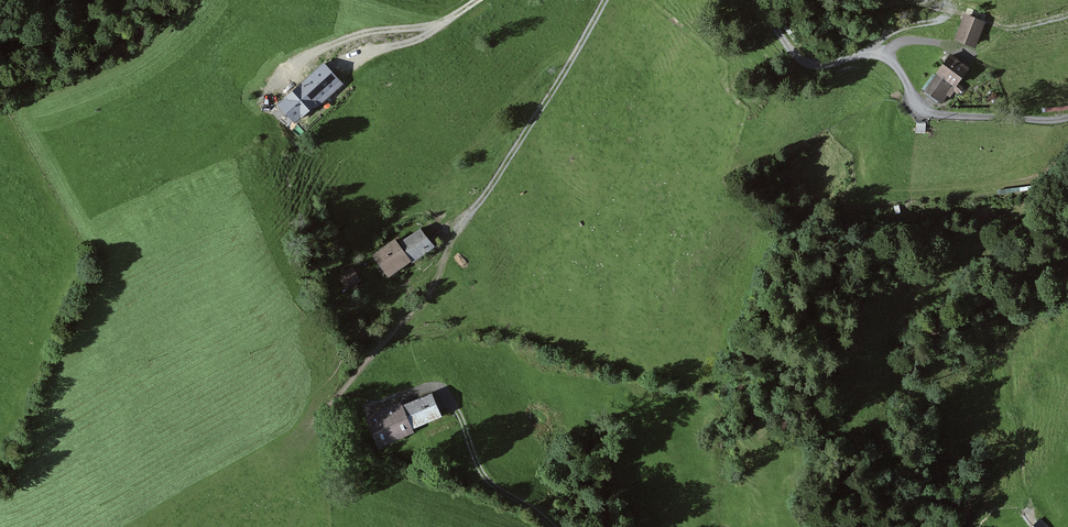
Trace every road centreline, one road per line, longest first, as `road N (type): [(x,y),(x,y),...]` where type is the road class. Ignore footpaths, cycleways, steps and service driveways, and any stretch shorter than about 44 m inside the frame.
road 1 (track): [(404,323),(431,292),(459,226),(606,0)]
road 2 (unclassified): [(1067,118),(935,115),(919,107),(883,54)]
road 3 (track): [(440,391),(458,410),(485,479),(545,526)]
road 4 (track): [(883,54),(812,65),(787,46),(756,0)]
road 5 (track): [(478,0),(416,41),(340,65)]
road 6 (track): [(930,0),(1009,30),(1067,15)]
road 7 (track): [(404,323),(321,417)]

